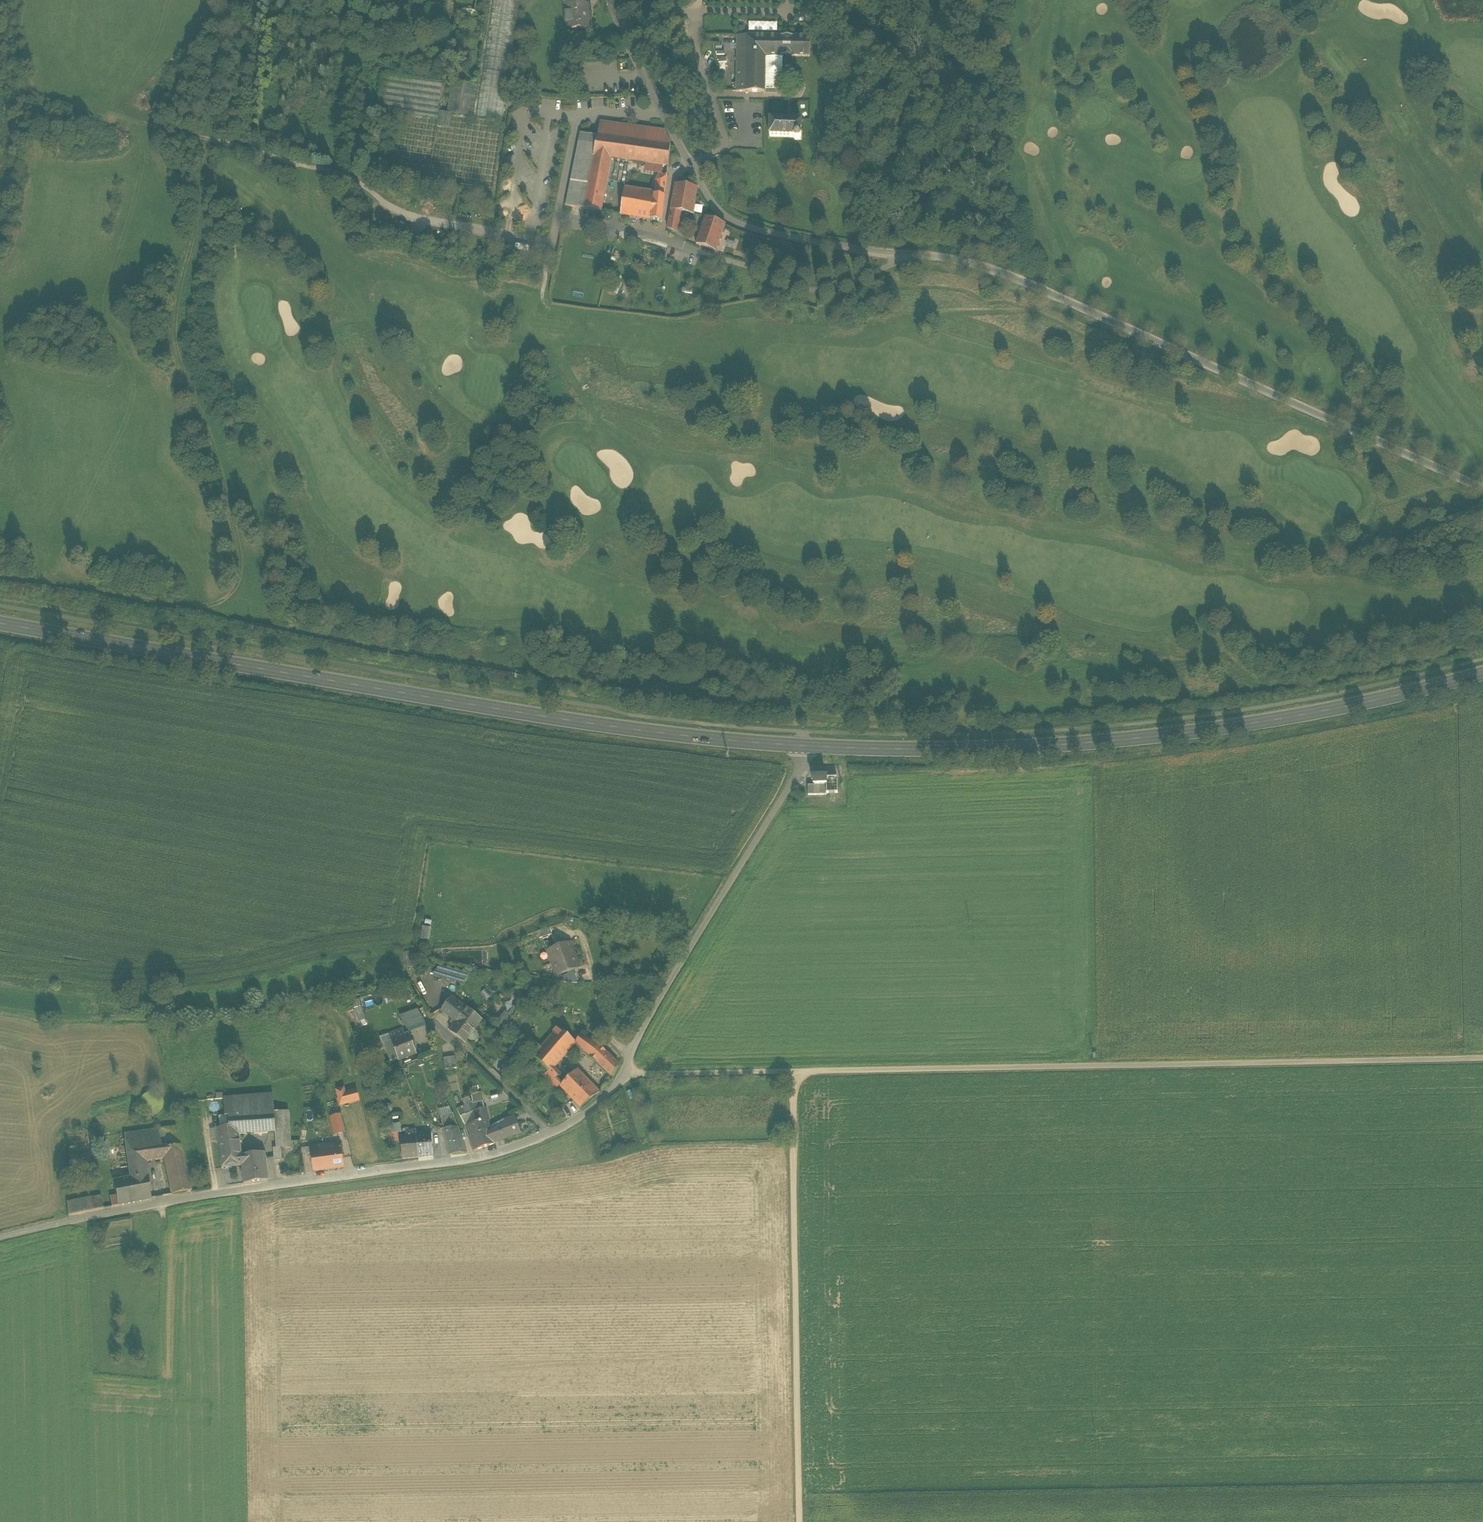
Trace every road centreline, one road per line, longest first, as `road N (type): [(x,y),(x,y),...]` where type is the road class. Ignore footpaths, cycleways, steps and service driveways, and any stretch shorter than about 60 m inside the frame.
road 1 (unclassified): [(1482,489),(977,264),(741,226),(711,204),(608,0)]
road 2 (unclassified): [(1482,1058),(619,1077)]
road 3 (track): [(0,580),(199,605),(221,601),(240,582),(228,496),(175,328),(228,0)]
road 4 (secondary): [(804,746),(565,719),(0,622)]
road 5 (secondary): [(1482,674),(1324,711),(1131,739),(973,748),(804,746)]
road 6 (unclassified): [(619,1077),(589,1111),(484,1156),(0,1236)]
road 7 (track): [(511,208),(507,235),(437,224),(394,209),(349,175),(144,128),(184,274)]
road 8 (track): [(791,1071),(800,1521)]
road 9 (unclassified): [(619,1077),(805,760),(804,746)]

